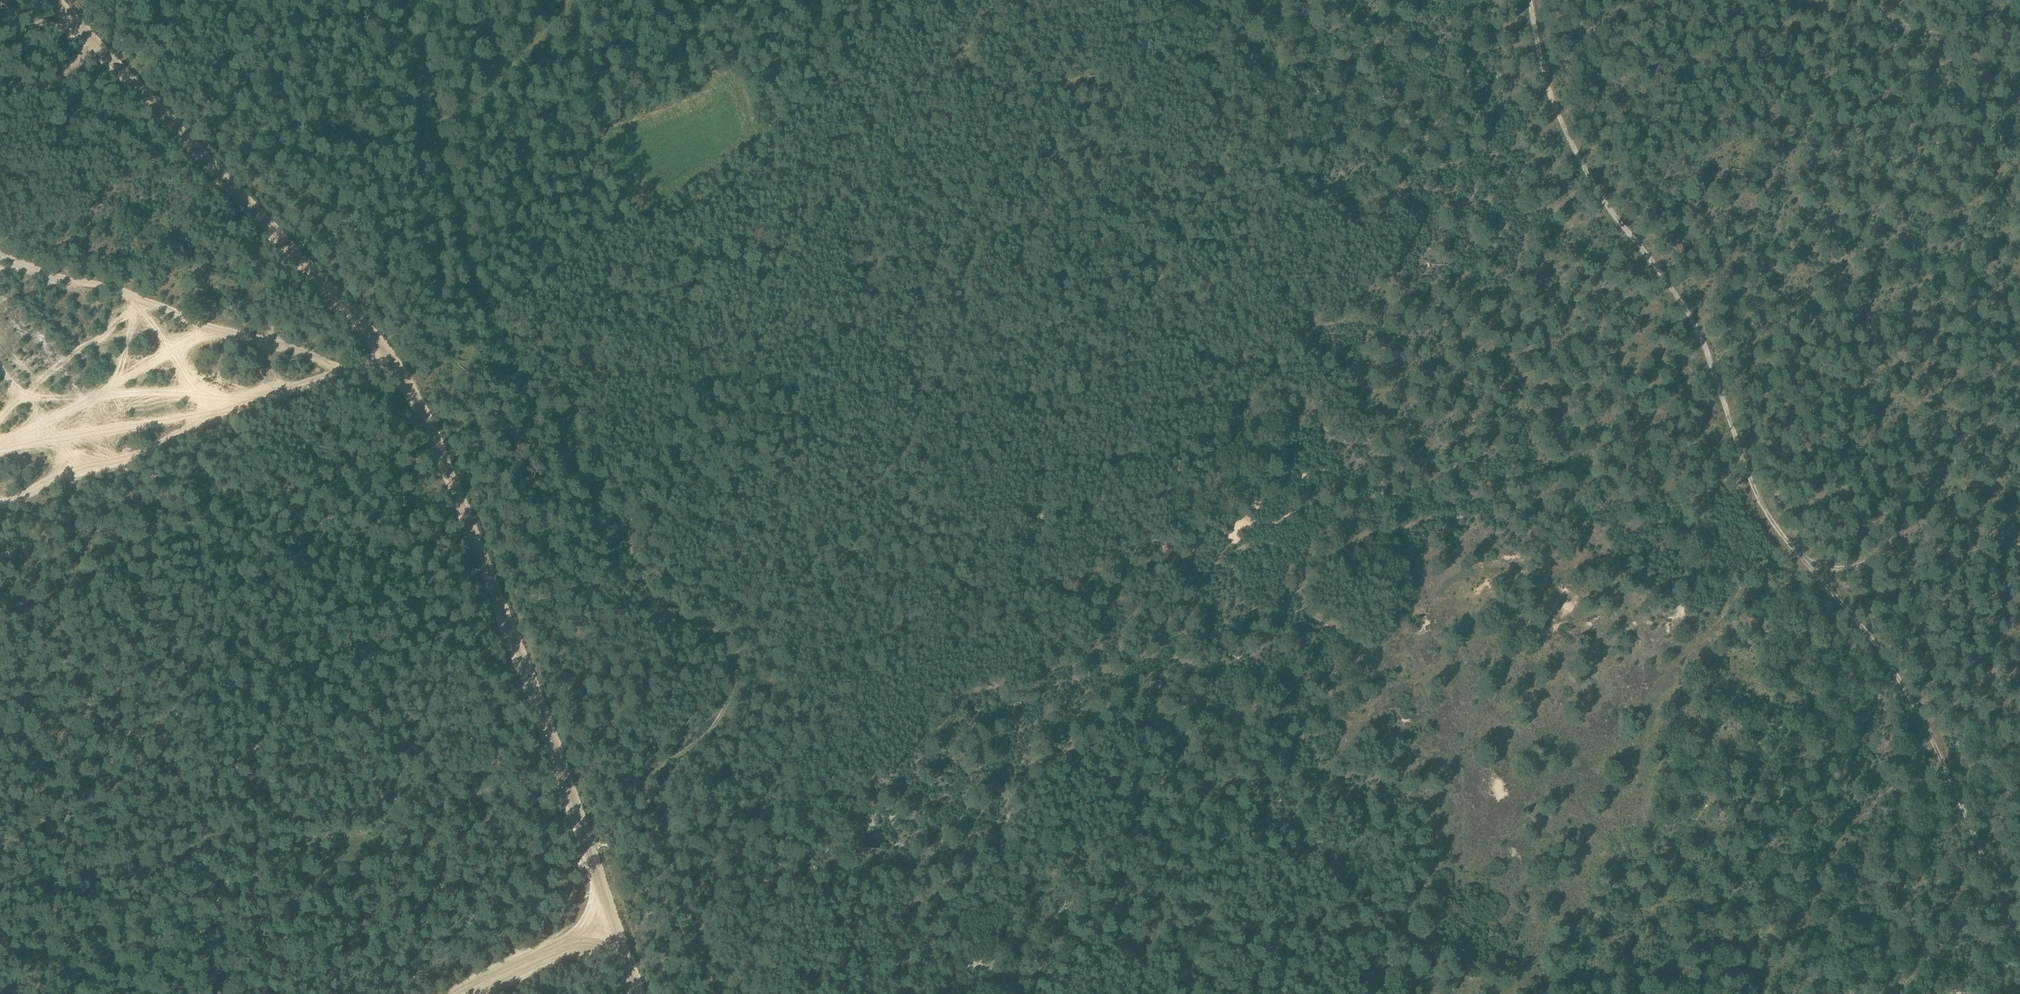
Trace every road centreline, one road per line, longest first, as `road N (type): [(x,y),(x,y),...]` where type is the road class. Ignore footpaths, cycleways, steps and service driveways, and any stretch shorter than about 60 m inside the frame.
road 1 (track): [(713,993),(639,773),(718,722),(732,676),(733,631),(672,622),(651,606),(631,540),(490,329),(436,125),(502,68),(560,0)]
road 2 (track): [(1530,0),(1565,128),(1594,186),(1704,347),(1771,530),(1864,631),(1907,695),(2019,941)]
road 3 (track): [(1934,744),(1892,777),(1766,993)]
road 4 (track): [(1796,563),(1864,570),(1936,541),(2019,547)]

